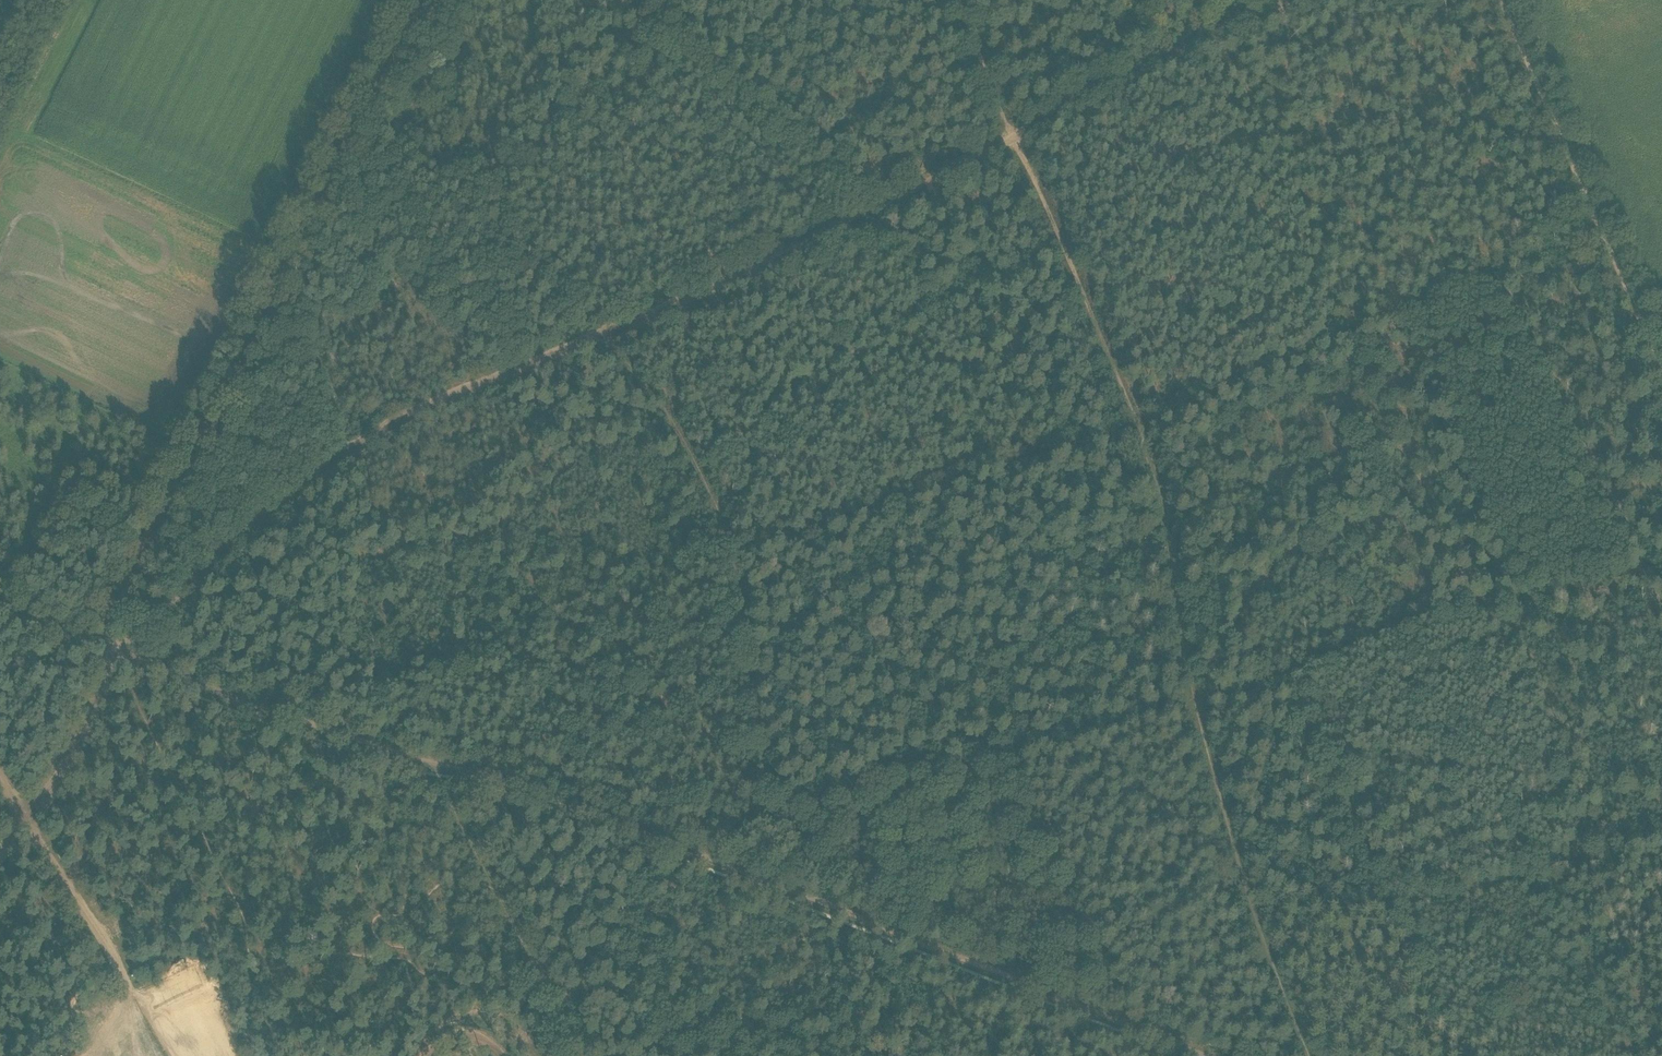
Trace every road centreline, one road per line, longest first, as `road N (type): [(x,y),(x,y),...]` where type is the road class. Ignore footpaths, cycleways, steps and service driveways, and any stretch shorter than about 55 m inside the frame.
road 1 (track): [(423,0),(93,647)]
road 2 (track): [(593,337),(350,452),(262,518),(149,632)]
road 3 (track): [(428,765),(914,946)]
road 4 (track): [(1257,913),(1198,707),(1136,429)]
road 5 (track): [(793,815),(1198,707)]
road 6 (track): [(741,561),(1136,429)]
road 7 (track): [(1641,864),(1575,870),(1410,908),(1257,913)]
road 8 (track): [(1506,603),(1198,707)]
road 9 (track): [(124,658),(216,697),(428,765)]
road 10 (track): [(1136,429),(1014,137)]
road 11 (track): [(914,946),(1192,1055)]
road 12 (track): [(158,1055),(29,817)]
road 13 (track): [(1506,0),(1608,243)]
road 14 (track): [(741,561),(763,741),(772,780),(793,815)]
road 15 (track): [(1136,429),(1377,335)]
road 16 (track): [(861,221),(634,318)]
road 17 (track): [(1388,331),(1608,243)]
road 18 (track): [(1014,137),(1216,40)]
road 19 (track): [(593,337),(651,393),(698,457),(719,506)]
road 20 (track): [(29,817),(124,658)]
road 21 (track): [(1014,137),(869,217)]
road 22 (track): [(1310,1055),(1257,913)]
road 23 (track): [(1014,137),(961,0)]
road 24 (track): [(433,772),(496,893)]
road 25 (track): [(1608,243),(1661,367)]
road 26 (track): [(1661,571),(1534,600)]
road 27 (track): [(938,1055),(906,1003),(902,978),(914,946)]

